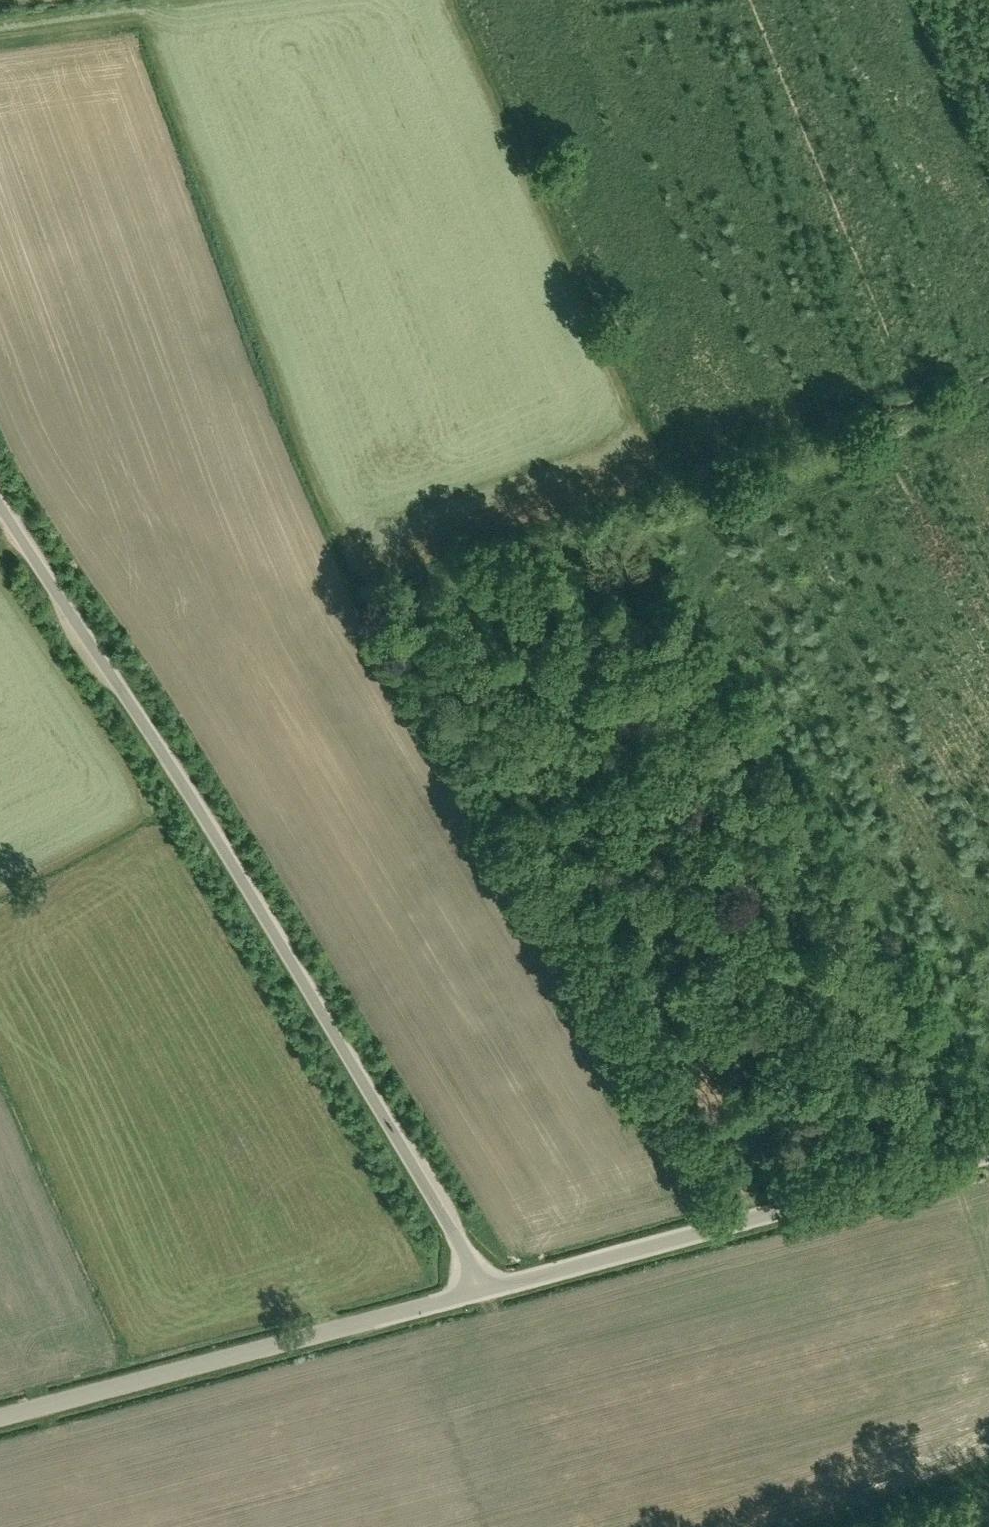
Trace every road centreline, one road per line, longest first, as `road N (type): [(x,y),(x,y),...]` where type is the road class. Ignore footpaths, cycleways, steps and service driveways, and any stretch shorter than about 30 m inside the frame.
road 1 (unclassified): [(484,1291),(241,878),(0,508)]
road 2 (unclassified): [(484,1291),(988,1155)]
road 3 (unclassified): [(0,1419),(484,1291)]

